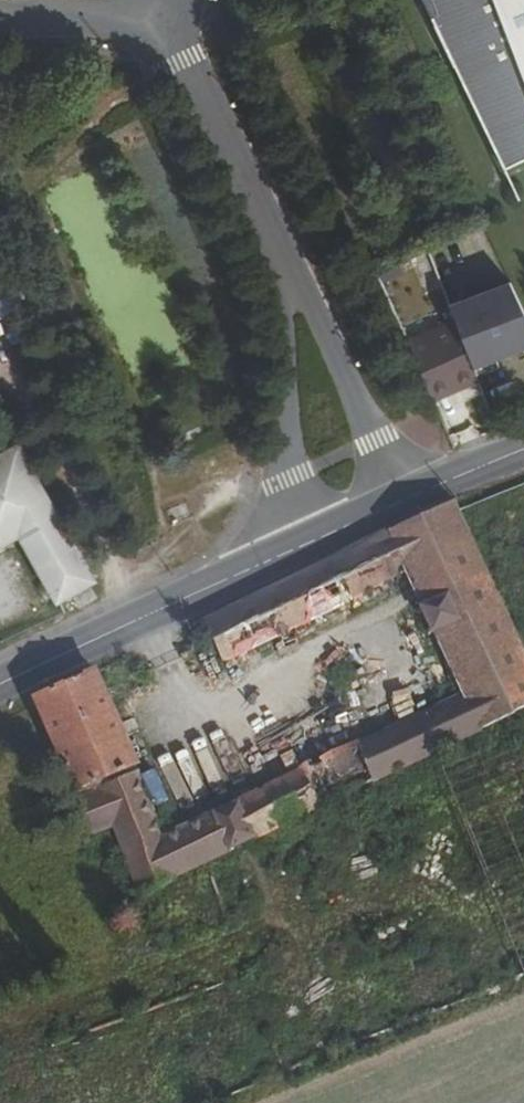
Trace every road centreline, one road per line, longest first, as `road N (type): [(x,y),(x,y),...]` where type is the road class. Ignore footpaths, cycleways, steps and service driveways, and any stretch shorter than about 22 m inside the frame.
road 1 (tertiary): [(0,691),(303,543)]
road 2 (unclassified): [(282,265),(287,482),(303,543)]
road 3 (unclassified): [(282,265),(155,21)]
road 4 (unclassified): [(406,497),(313,308),(282,265)]
road 5 (unclassified): [(0,18),(155,21)]
road 6 (tertiary): [(406,497),(523,448)]

